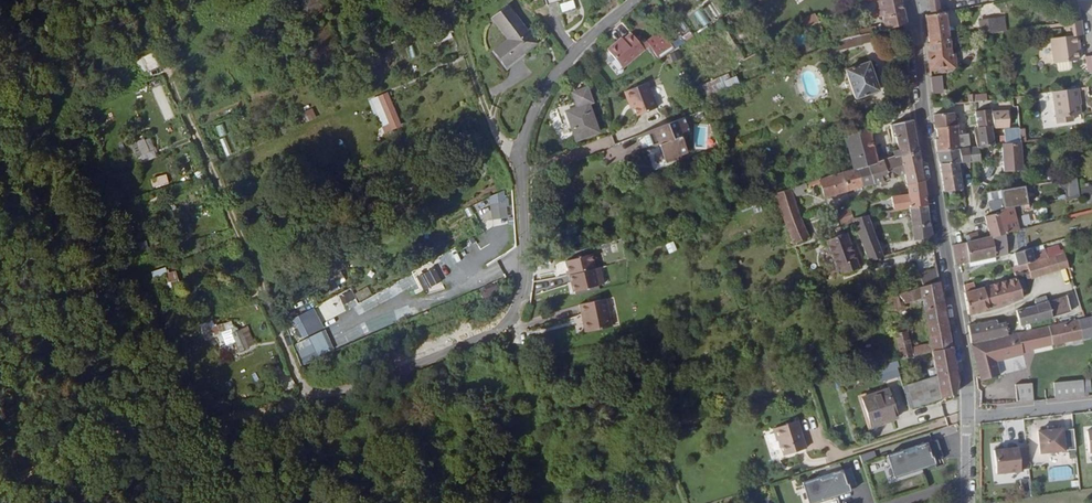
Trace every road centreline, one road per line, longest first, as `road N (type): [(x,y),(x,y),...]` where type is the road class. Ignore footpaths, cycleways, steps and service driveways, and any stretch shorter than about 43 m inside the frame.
road 1 (track): [(504,329),(341,393),(304,385),(164,66),(152,6),(171,0)]
road 2 (tertiary): [(966,502),(965,350),(916,6)]
road 3 (residential): [(645,0),(586,42),(528,121),(520,152),(526,277),(519,311),(504,329)]
road 4 (unclassified): [(318,393),(163,453),(69,446),(0,482)]
road 5 (track): [(811,420),(839,457),(967,419)]
road 6 (track): [(460,25),(492,123),(520,152)]

